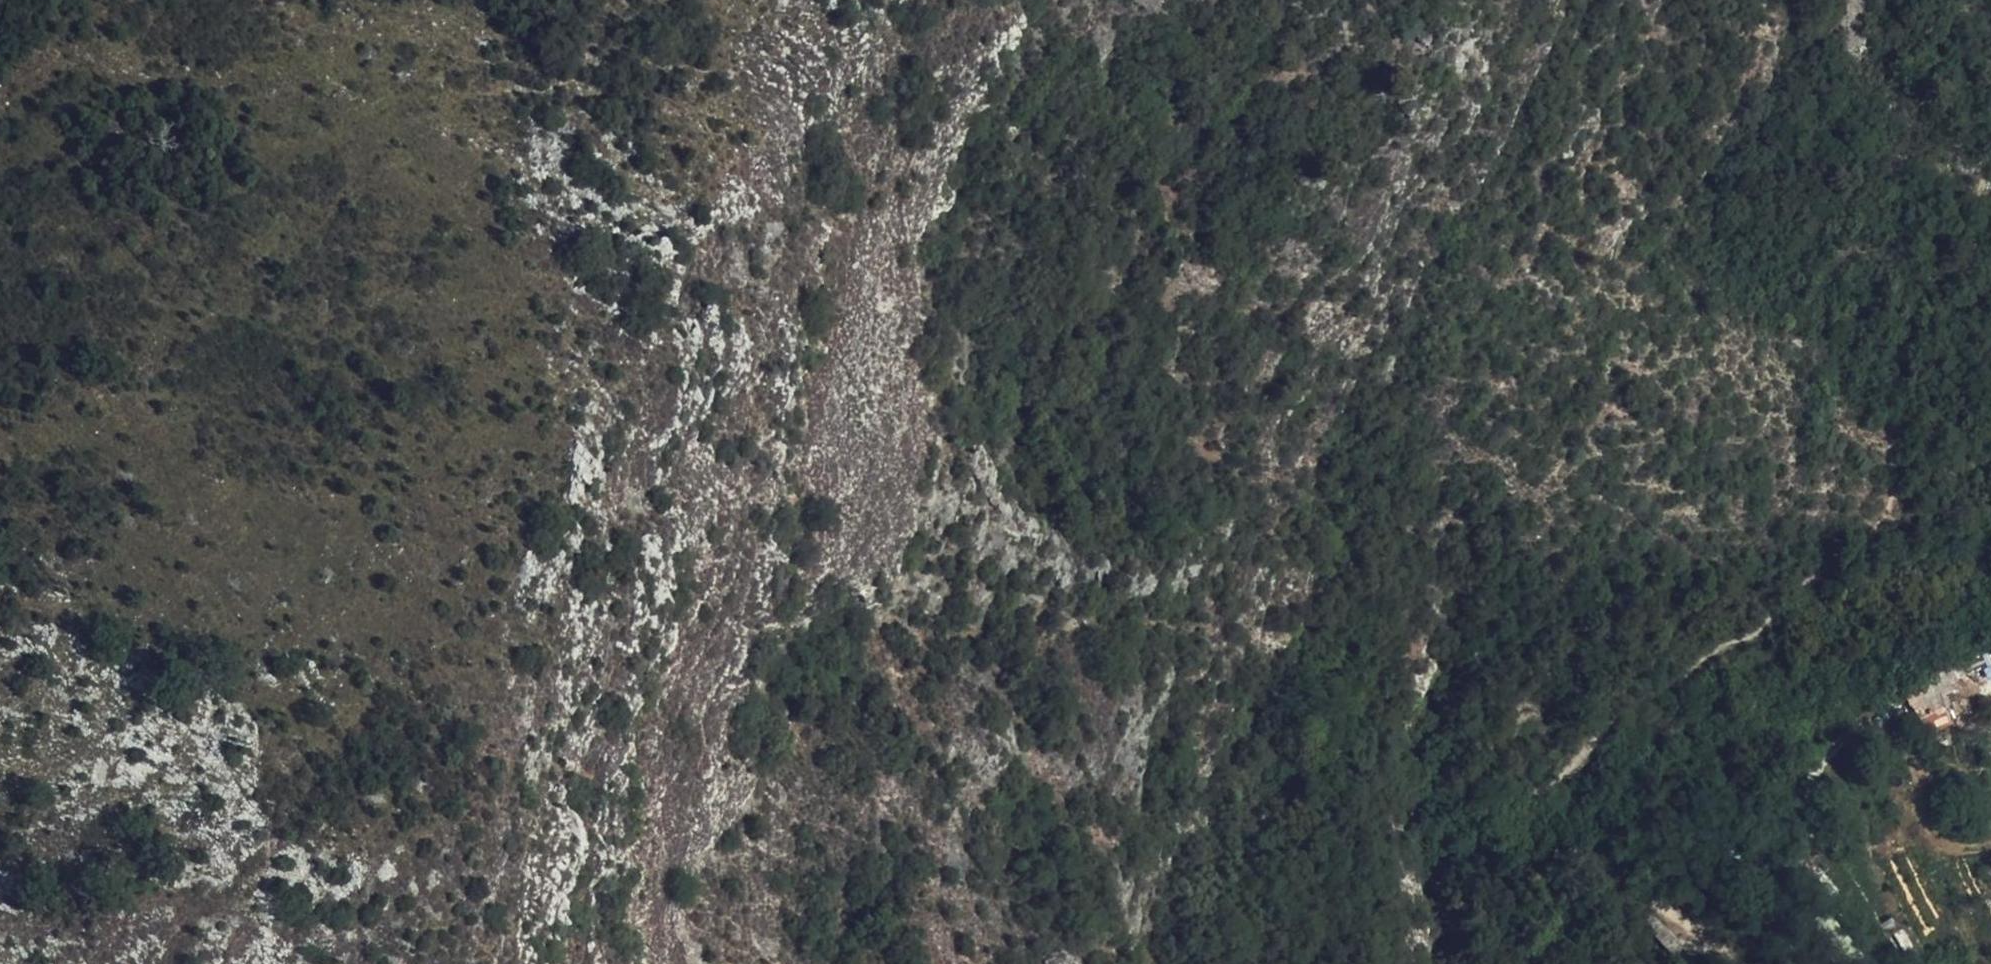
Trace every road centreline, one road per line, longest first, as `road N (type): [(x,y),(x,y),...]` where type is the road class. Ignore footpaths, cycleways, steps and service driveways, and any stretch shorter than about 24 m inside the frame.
road 1 (track): [(1748,963),(1563,842)]
road 2 (track): [(1806,963),(1770,873),(1809,825)]

